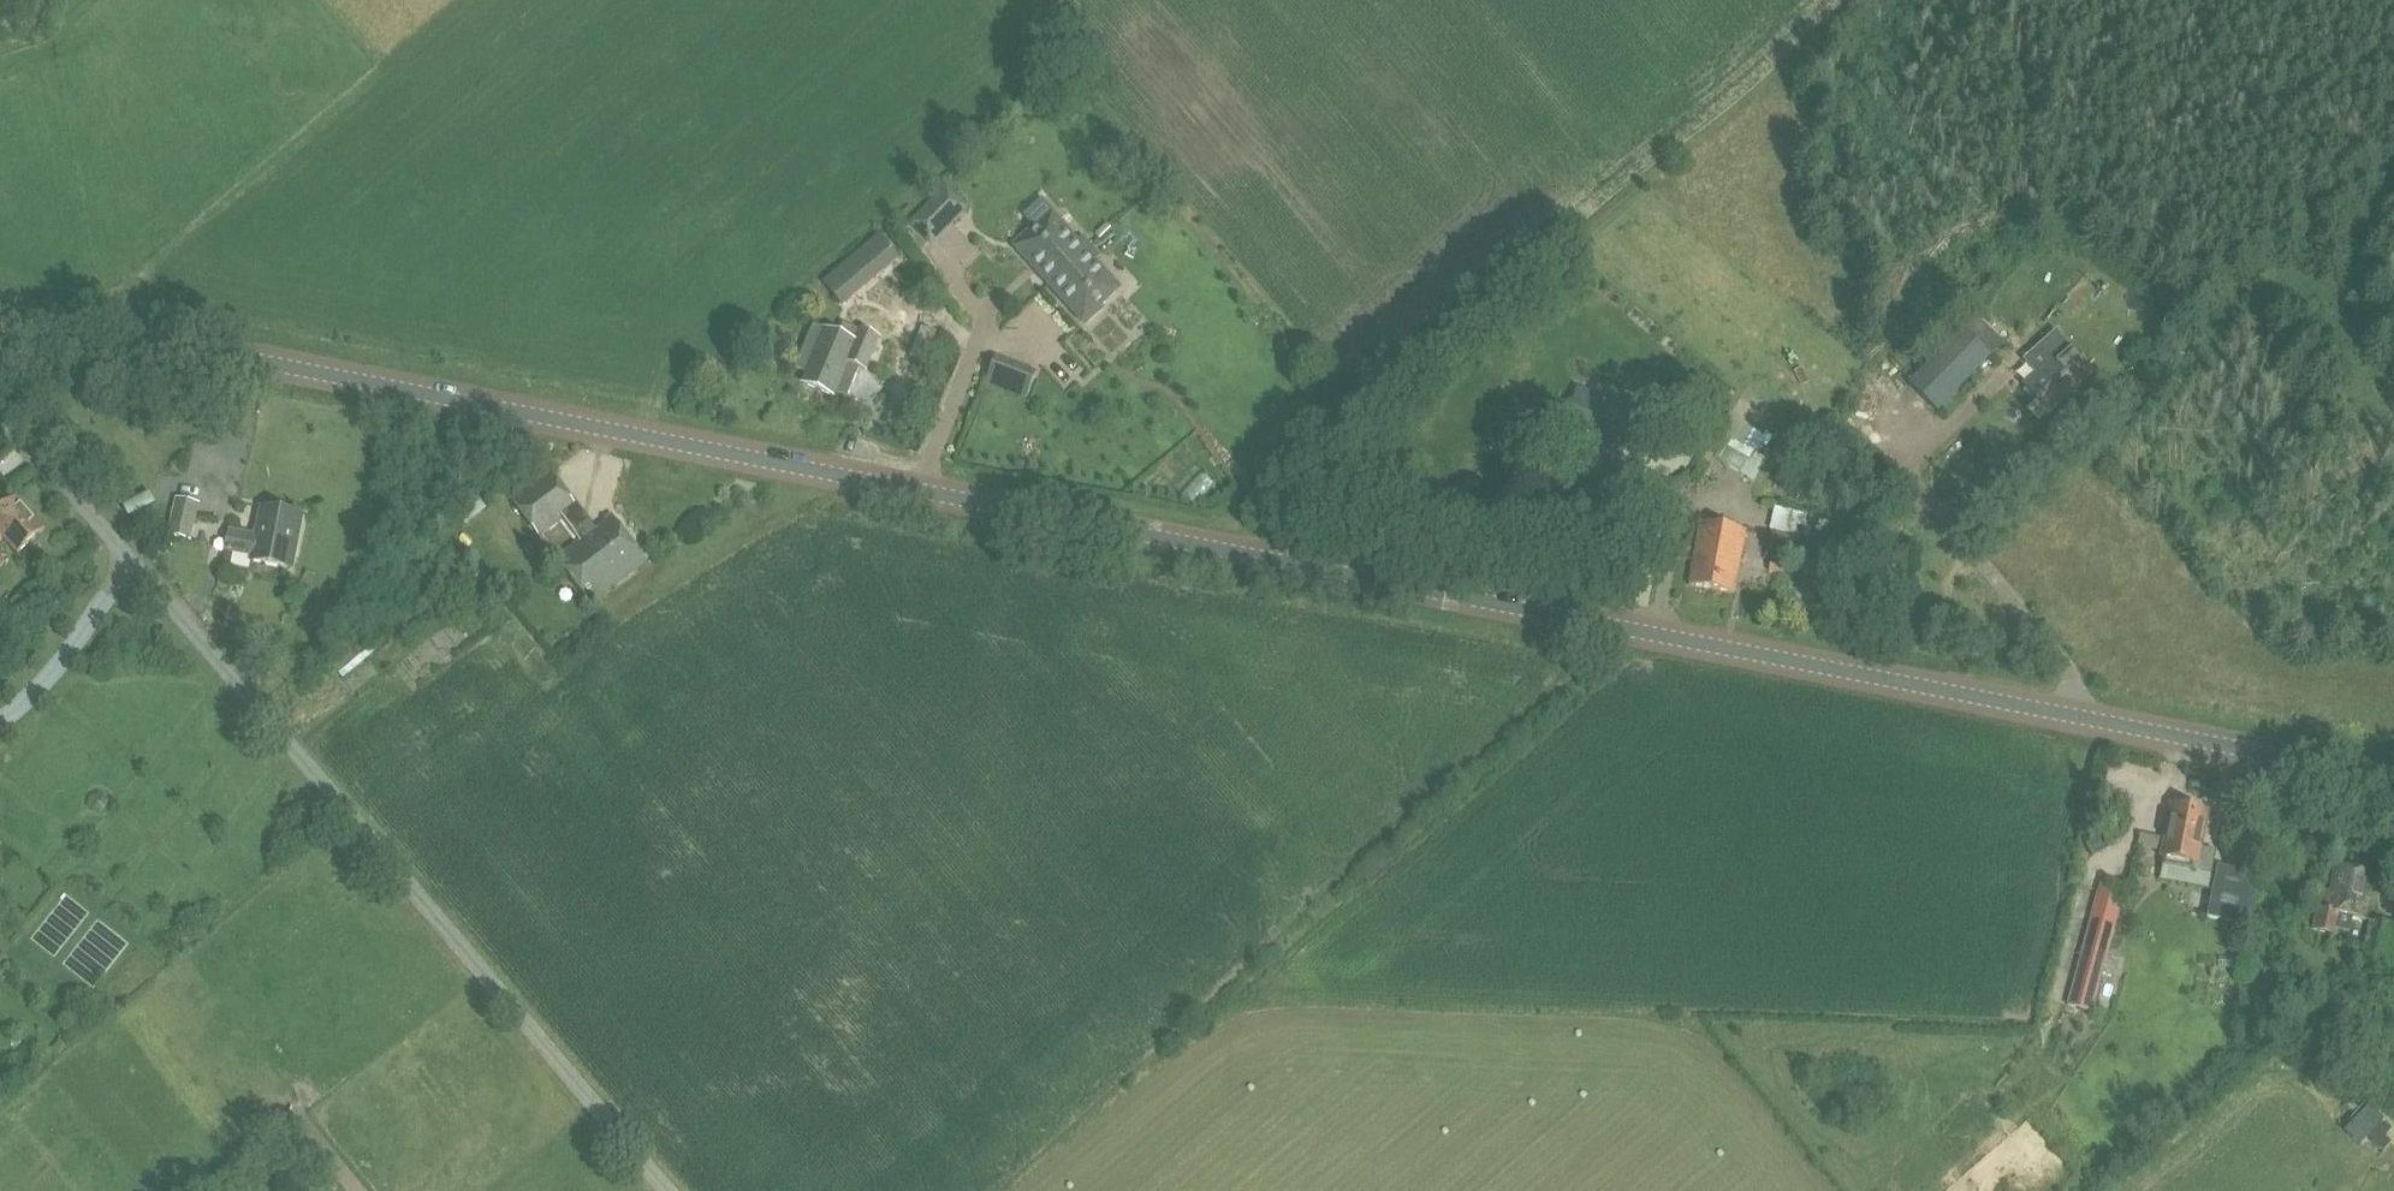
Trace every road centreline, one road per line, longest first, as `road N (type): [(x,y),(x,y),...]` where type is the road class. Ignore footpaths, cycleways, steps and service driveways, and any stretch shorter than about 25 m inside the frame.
road 1 (primary): [(2393,779),(0,312)]
road 2 (unclassified): [(672,1190),(0,408)]

